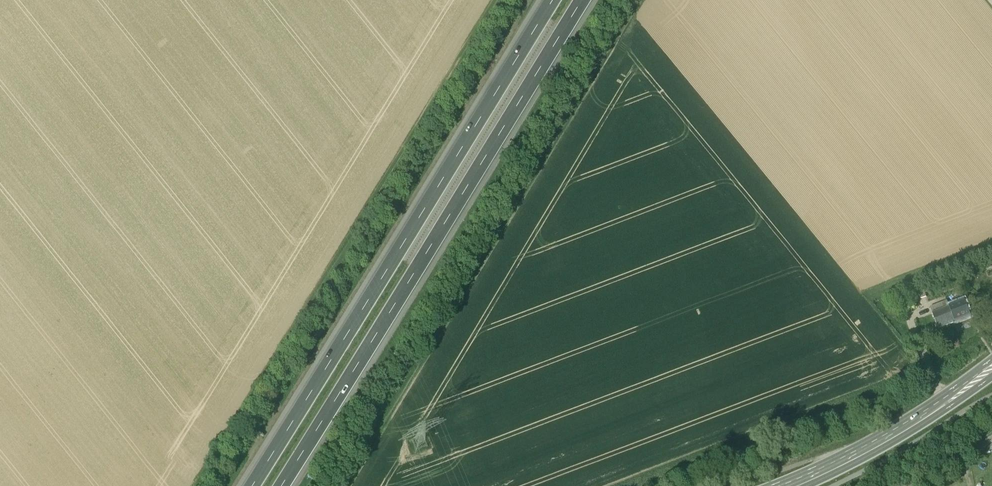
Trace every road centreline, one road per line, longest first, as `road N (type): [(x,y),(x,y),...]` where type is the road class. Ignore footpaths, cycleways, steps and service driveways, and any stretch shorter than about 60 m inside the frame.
road 1 (motorway): [(285,485),(588,0)]
road 2 (track): [(196,485),(497,0)]
road 3 (motorway): [(553,0),(253,485)]
road 4 (track): [(638,0),(343,485)]
road 5 (secondary): [(991,368),(842,464),(791,485)]

